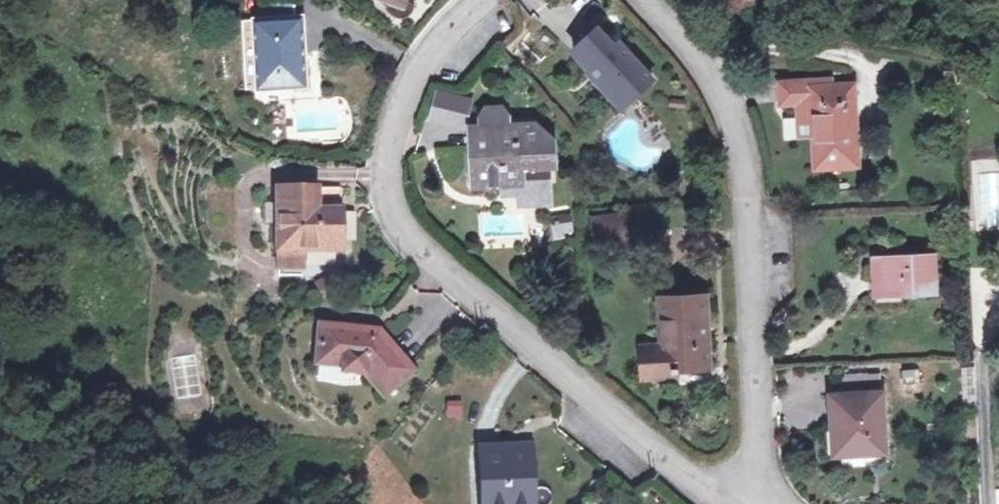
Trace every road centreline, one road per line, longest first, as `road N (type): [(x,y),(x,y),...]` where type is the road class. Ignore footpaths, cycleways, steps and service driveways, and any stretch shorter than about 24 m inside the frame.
road 1 (residential): [(717,503),(670,479),(394,246),(372,188),(382,113),(488,0)]
road 2 (residential): [(737,154),(761,503)]
road 3 (residential): [(635,0),(695,69),(737,154)]

